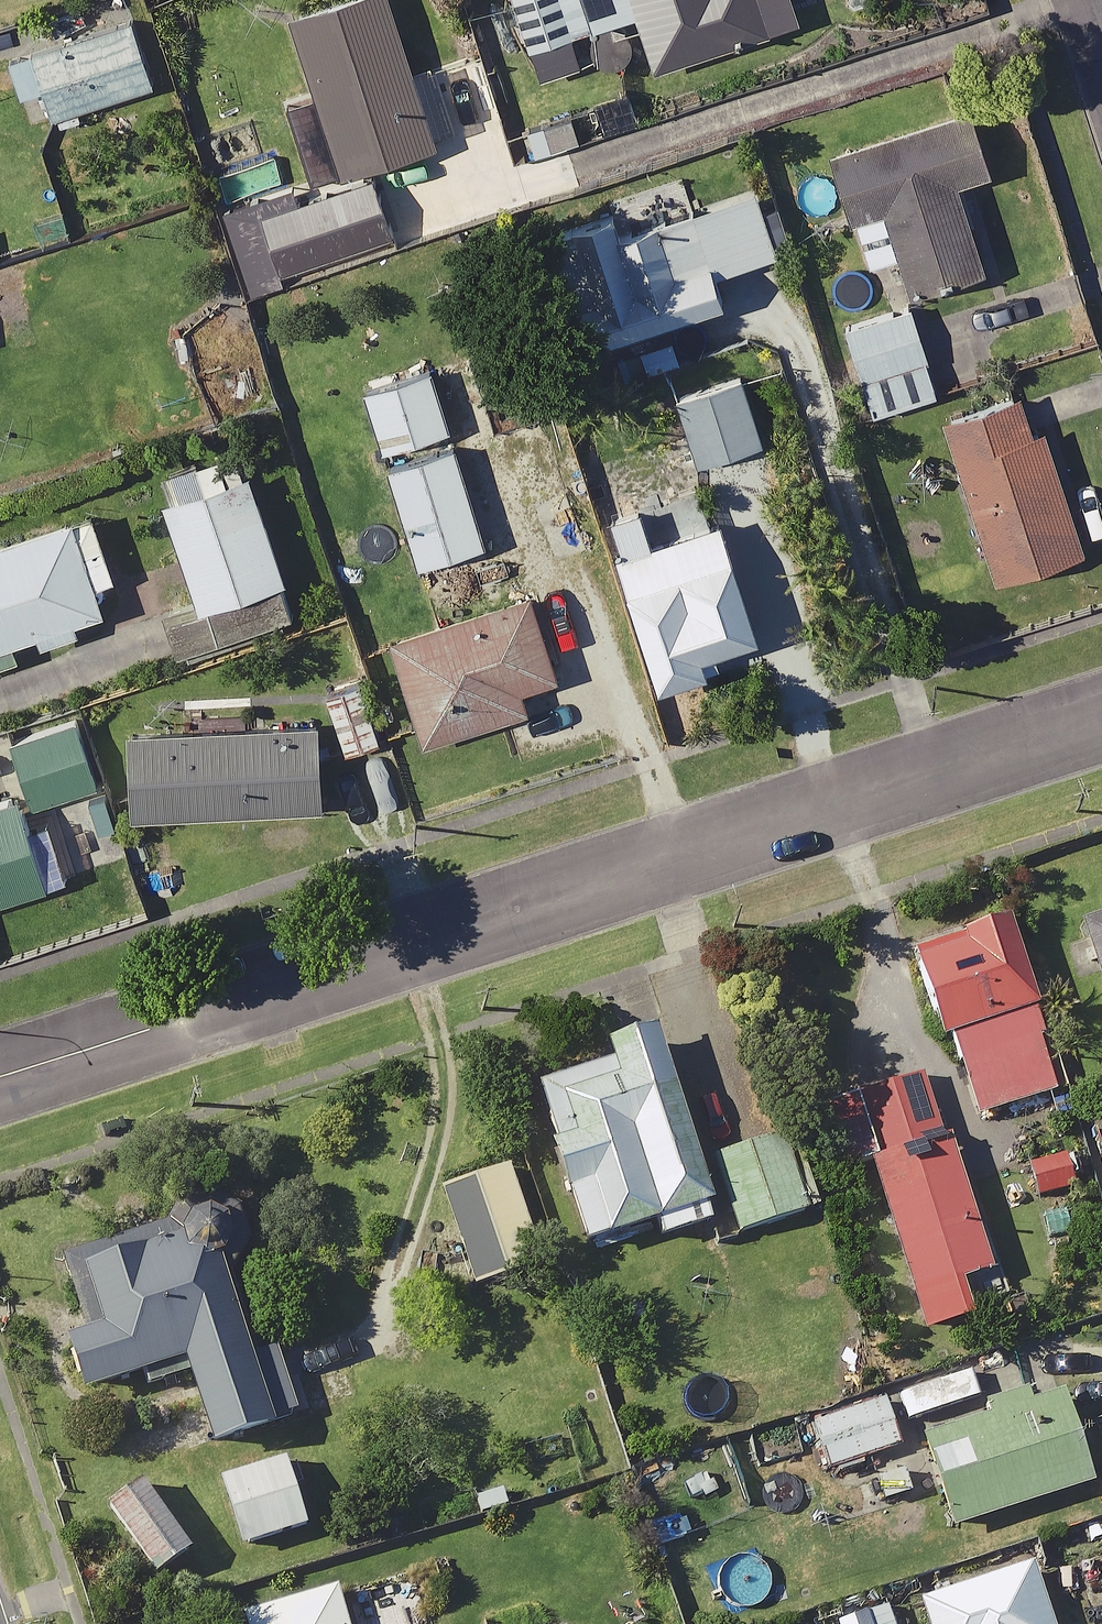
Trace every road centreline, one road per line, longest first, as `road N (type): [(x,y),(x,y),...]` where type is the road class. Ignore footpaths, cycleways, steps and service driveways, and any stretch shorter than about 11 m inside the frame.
road 1 (residential): [(0,1074),(1101,720)]

